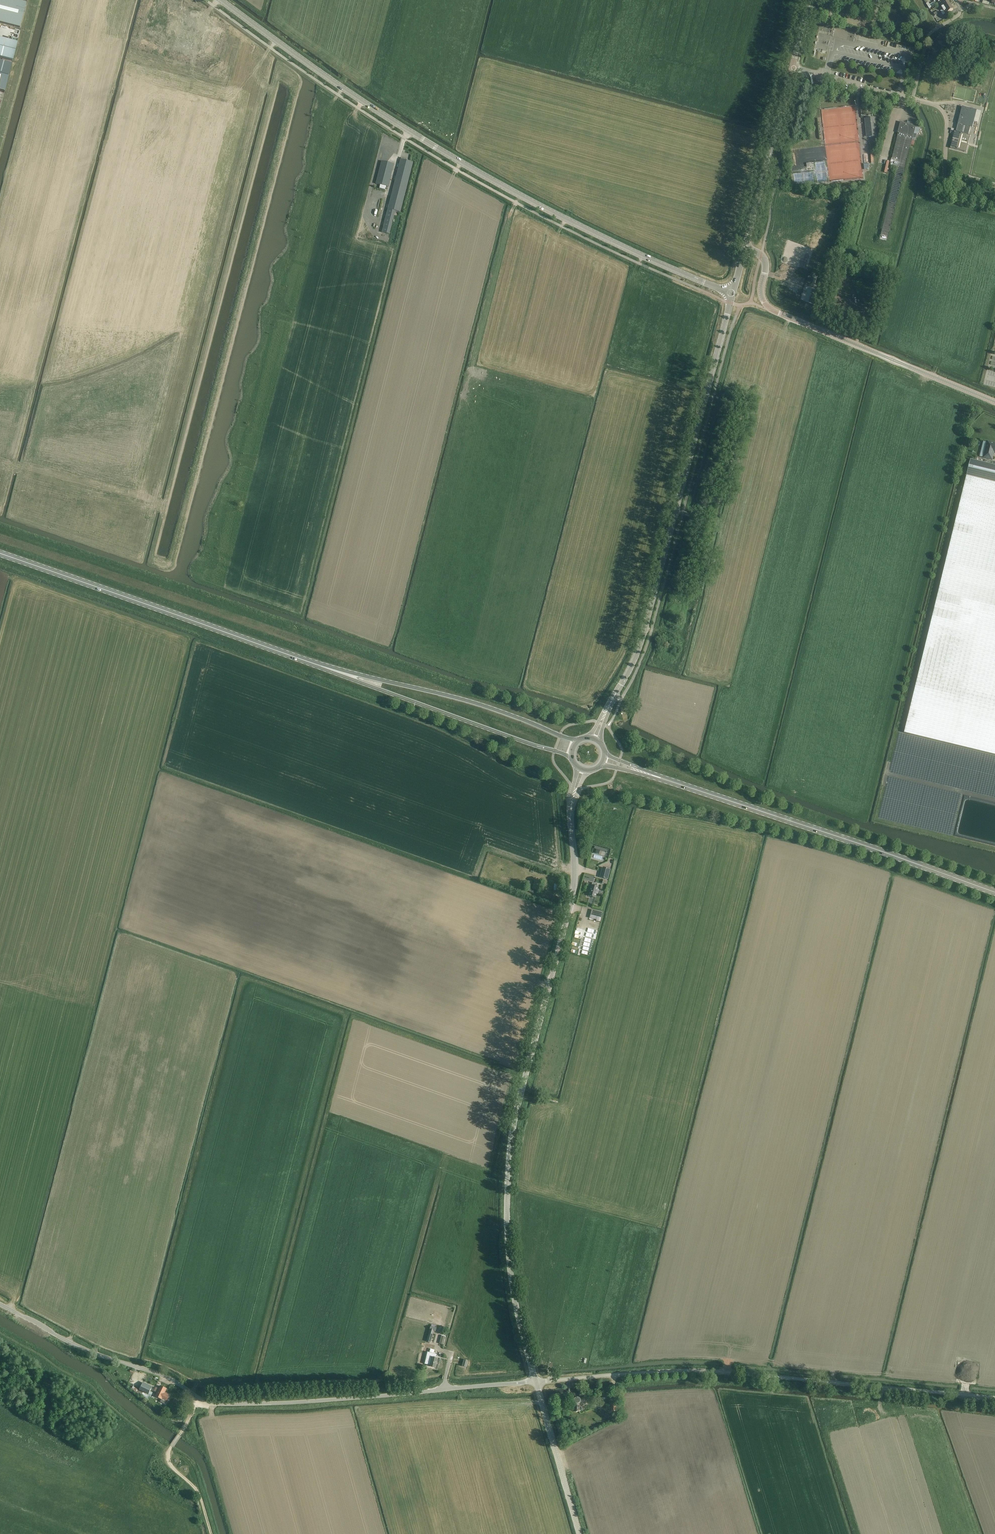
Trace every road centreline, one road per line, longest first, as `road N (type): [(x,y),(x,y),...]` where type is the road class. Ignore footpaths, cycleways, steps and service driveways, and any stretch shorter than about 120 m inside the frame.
road 1 (tertiary): [(536,1382),(511,1267),(510,1149),(573,900),(574,795)]
road 2 (tertiary): [(733,293),(613,241),(413,133),(221,0)]
road 3 (unclassified): [(994,1399),(711,1371),(536,1382)]
road 4 (tertiary): [(606,713),(641,641),(733,293)]
road 5 (primary): [(994,892),(643,773)]
road 6 (primary): [(331,669),(0,553)]
road 7 (unclassified): [(200,1399),(285,1403),(536,1382)]
road 8 (tertiary): [(994,402),(772,309),(762,294),(765,258),(745,251)]
road 9 (primary): [(578,740),(475,703),(331,669)]
road 10 (primary): [(331,669),(572,758)]
road 11 (unclassified): [(200,1399),(0,1304)]
road 12 (tertiary): [(745,251),(792,67)]
road 13 (track): [(212,1533),(199,1493),(167,1459),(200,1399)]
road 14 (tertiary): [(579,1533),(536,1382)]

